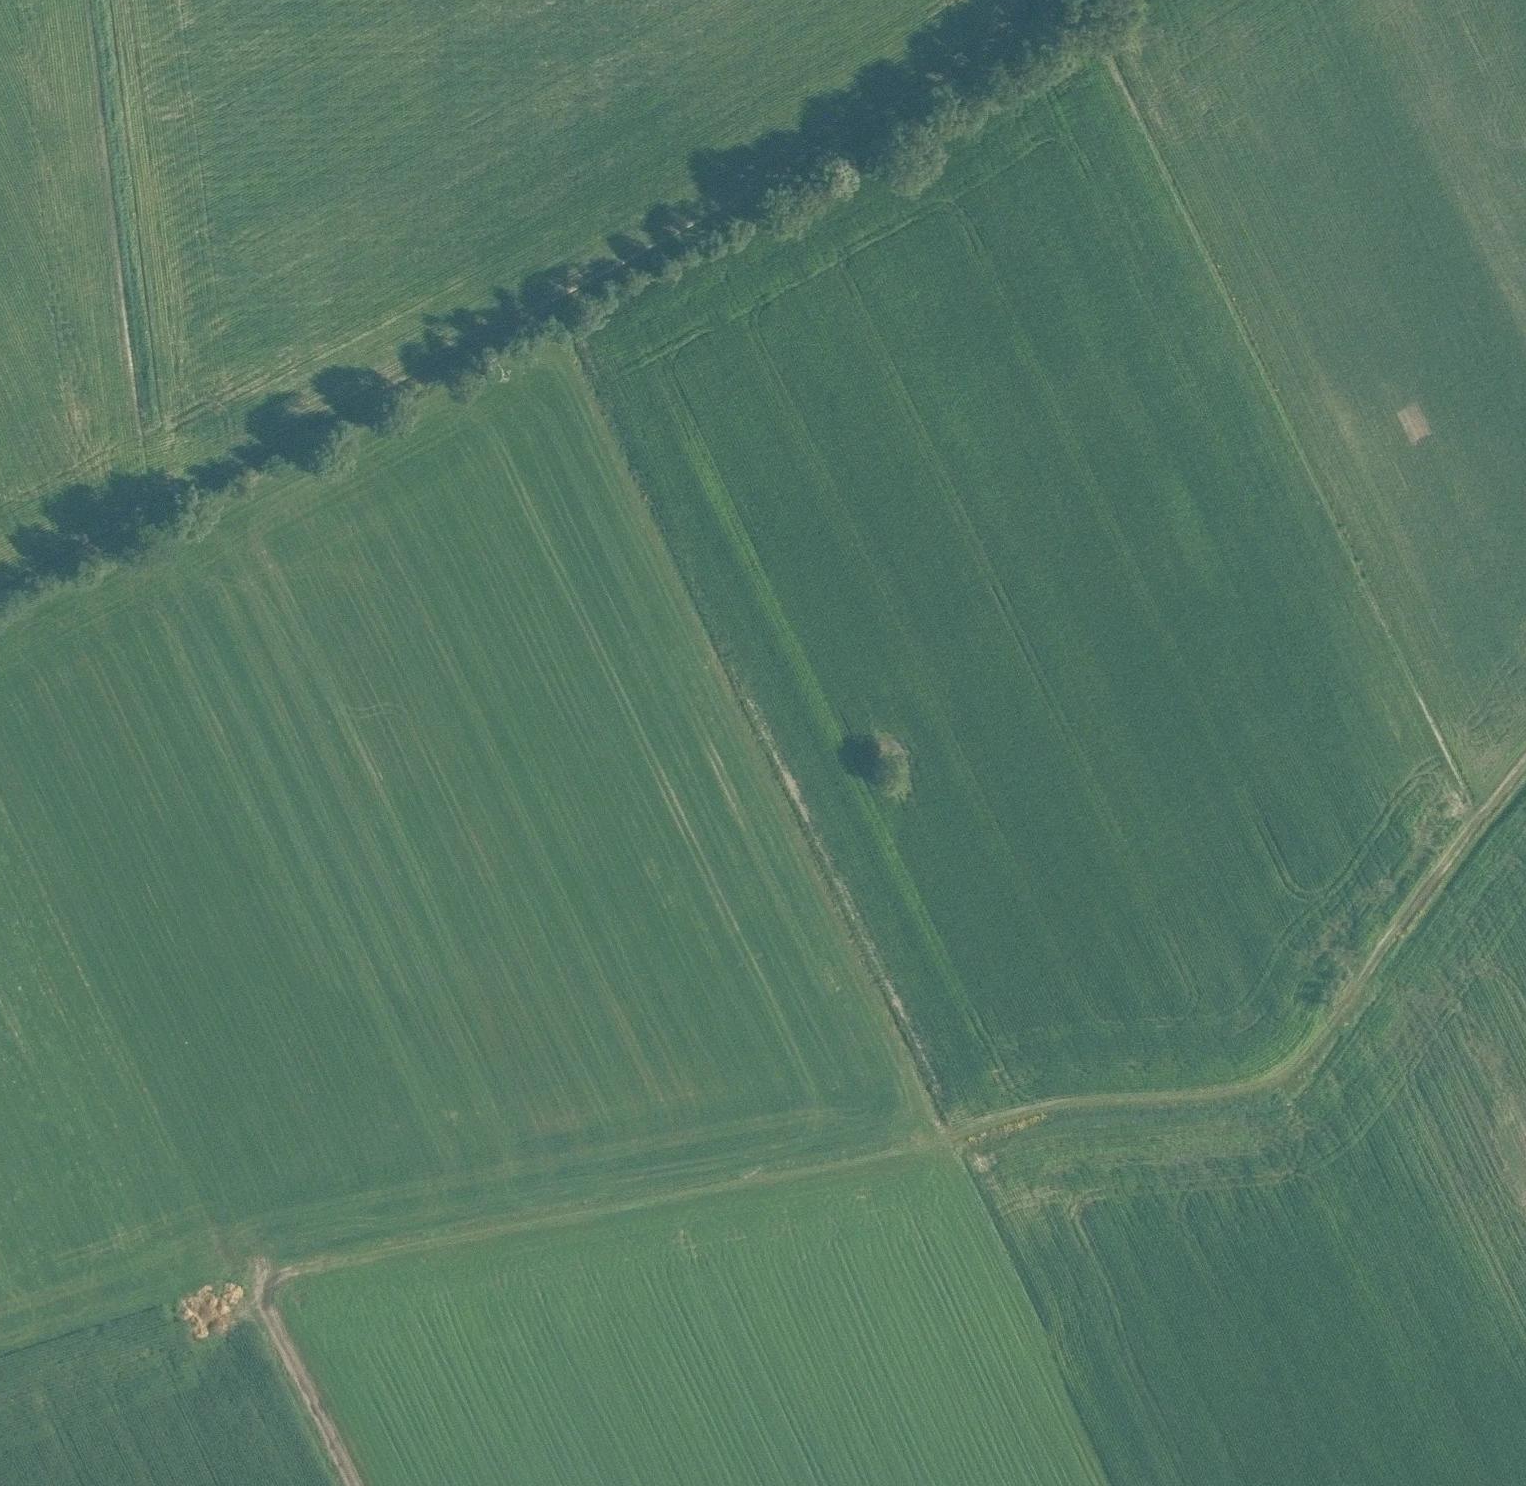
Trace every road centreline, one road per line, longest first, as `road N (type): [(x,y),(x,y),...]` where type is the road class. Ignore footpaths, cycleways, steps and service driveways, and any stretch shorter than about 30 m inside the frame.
road 1 (track): [(1043,1116),(1288,1089),(1525,772)]

